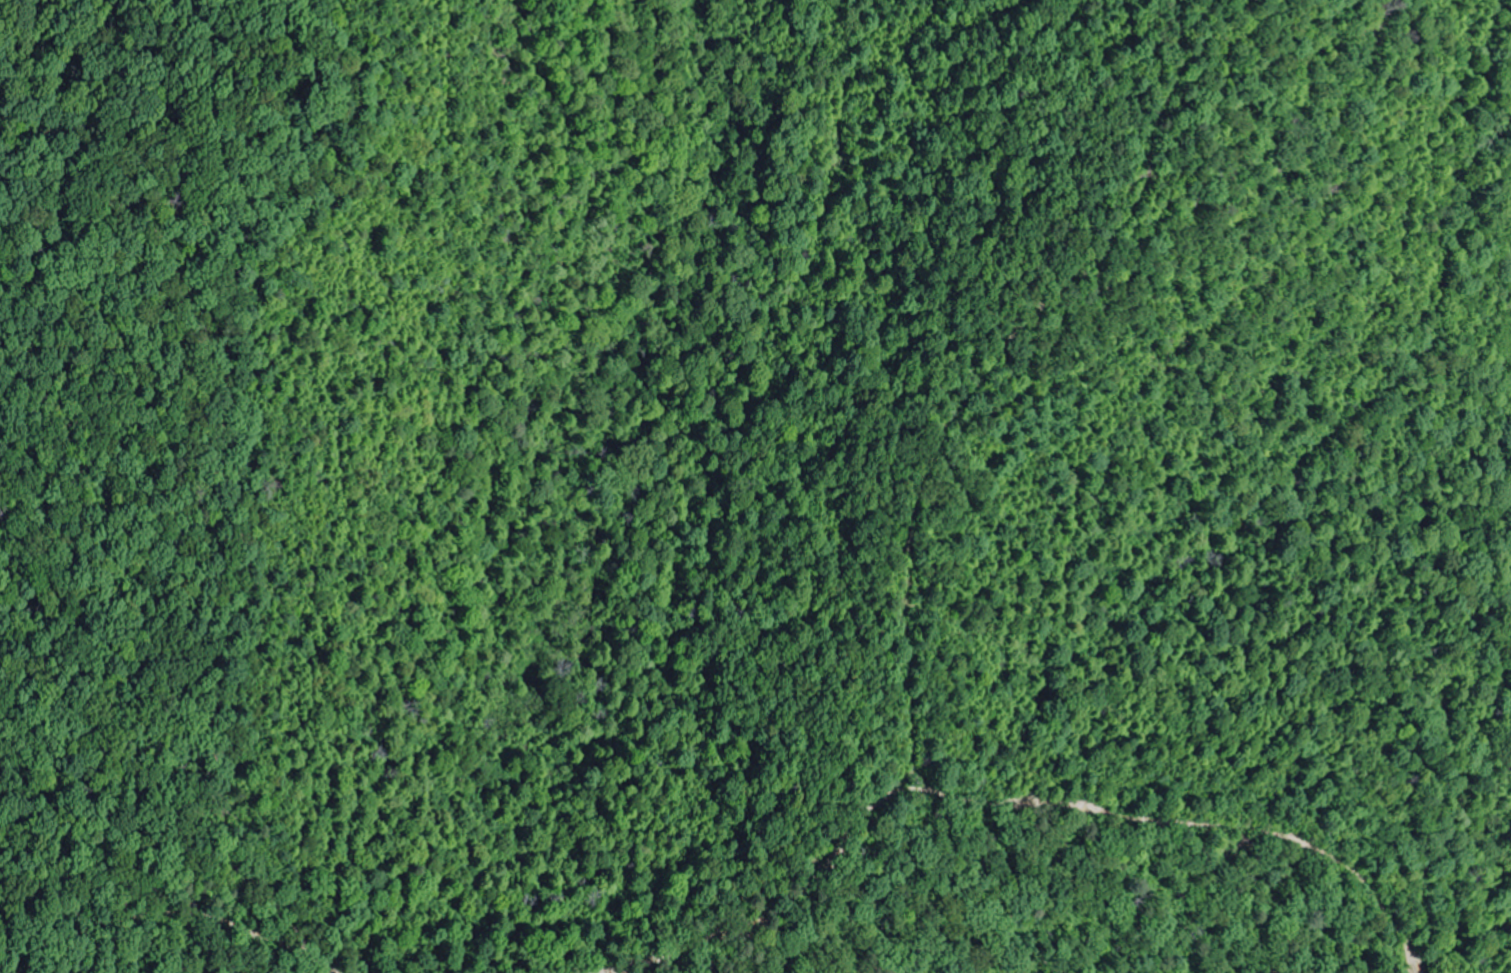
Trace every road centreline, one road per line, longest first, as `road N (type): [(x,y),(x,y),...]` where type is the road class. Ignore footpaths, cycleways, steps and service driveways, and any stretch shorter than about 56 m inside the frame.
road 1 (residential): [(0,936),(32,940),(194,902),(393,972),(636,940),(722,902),(894,788),(1018,750),(1158,755),(1352,820),(1406,885),(1438,972)]

